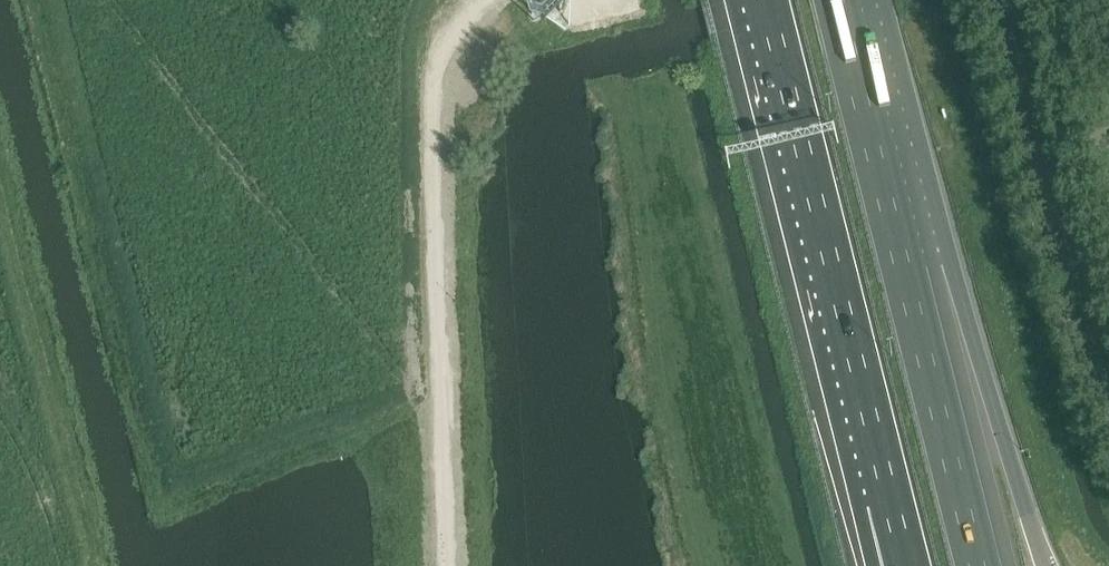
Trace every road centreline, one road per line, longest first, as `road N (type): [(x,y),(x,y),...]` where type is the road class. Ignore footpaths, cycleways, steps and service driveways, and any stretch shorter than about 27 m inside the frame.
road 1 (track): [(442,565),(426,118),(431,80),(450,51),(494,30)]
road 2 (motorway): [(766,0),(890,498)]
road 3 (unclassified): [(1108,390),(998,0)]
road 4 (motorway): [(1043,565),(1012,466),(904,273)]
road 5 (motorway): [(976,565),(904,273)]
road 6 (motorway): [(904,273),(835,0)]

